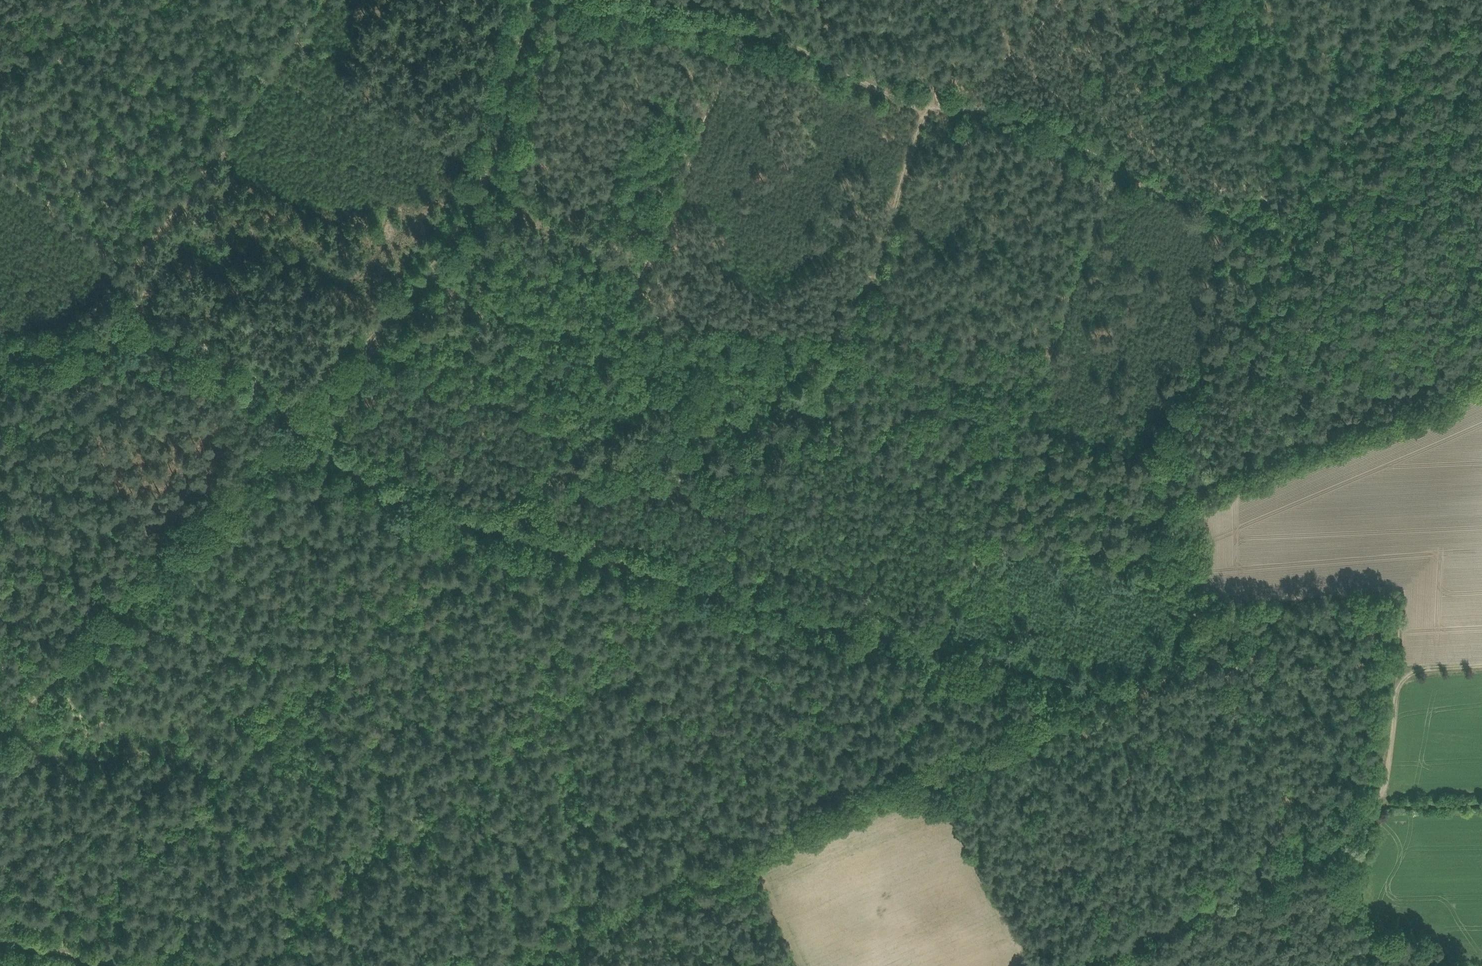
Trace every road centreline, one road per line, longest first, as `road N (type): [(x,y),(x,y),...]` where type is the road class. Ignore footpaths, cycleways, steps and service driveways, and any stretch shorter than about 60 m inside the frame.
road 1 (track): [(1066,965),(1236,892),(1357,827),(1376,797),(1393,686)]
road 2 (track): [(4,939),(130,965)]

